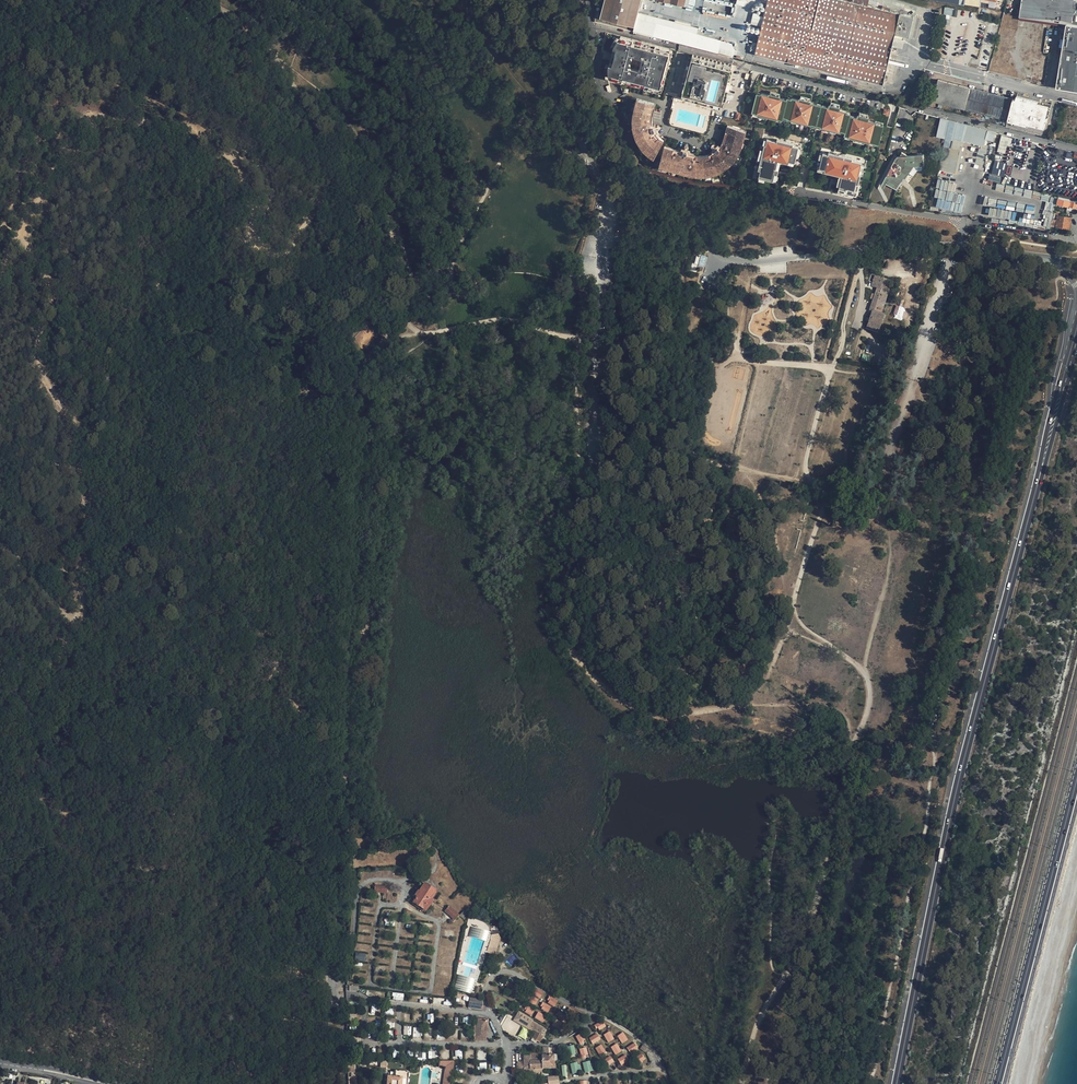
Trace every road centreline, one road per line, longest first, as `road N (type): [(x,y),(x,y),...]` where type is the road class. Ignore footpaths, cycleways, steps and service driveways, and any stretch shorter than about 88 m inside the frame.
road 1 (track): [(856,251),(831,369),(900,377),(994,310),(1014,320),(1030,355),(974,536),(929,786),(849,755)]
road 2 (track): [(590,444),(564,583),(571,649),(600,680),(654,710),(751,704),(789,626),(822,496),(808,464),(831,369),(737,359)]
road 3 (track): [(333,1083),(322,970),(342,786),(361,743),(381,502),(363,431),(366,374),(371,354),(416,333)]
road 4 (primary): [(896,1083),(960,769),(1072,343)]
road 5 (track): [(0,287),(46,171),(79,129),(96,119),(203,127),(249,190),(253,246),(292,248),(313,213),(321,171),(299,119),(297,91)]
road 6 (track): [(865,674),(865,717),(845,768),(815,897),(763,1021),(746,1083)]
road 7 (residential): [(601,168),(688,202),(723,258),(961,248)]
road 8 (track): [(405,297),(393,236),(355,153),(241,14),(211,0)]
road 9 (primary): [(998,1083),(1076,780)]
road 10 (residential): [(961,248),(962,223),(799,191)]
road 11 (track): [(591,339),(502,320),(416,333)]
road 12 (track): [(869,508),(914,376)]
road 13 (track): [(584,464),(580,337)]

